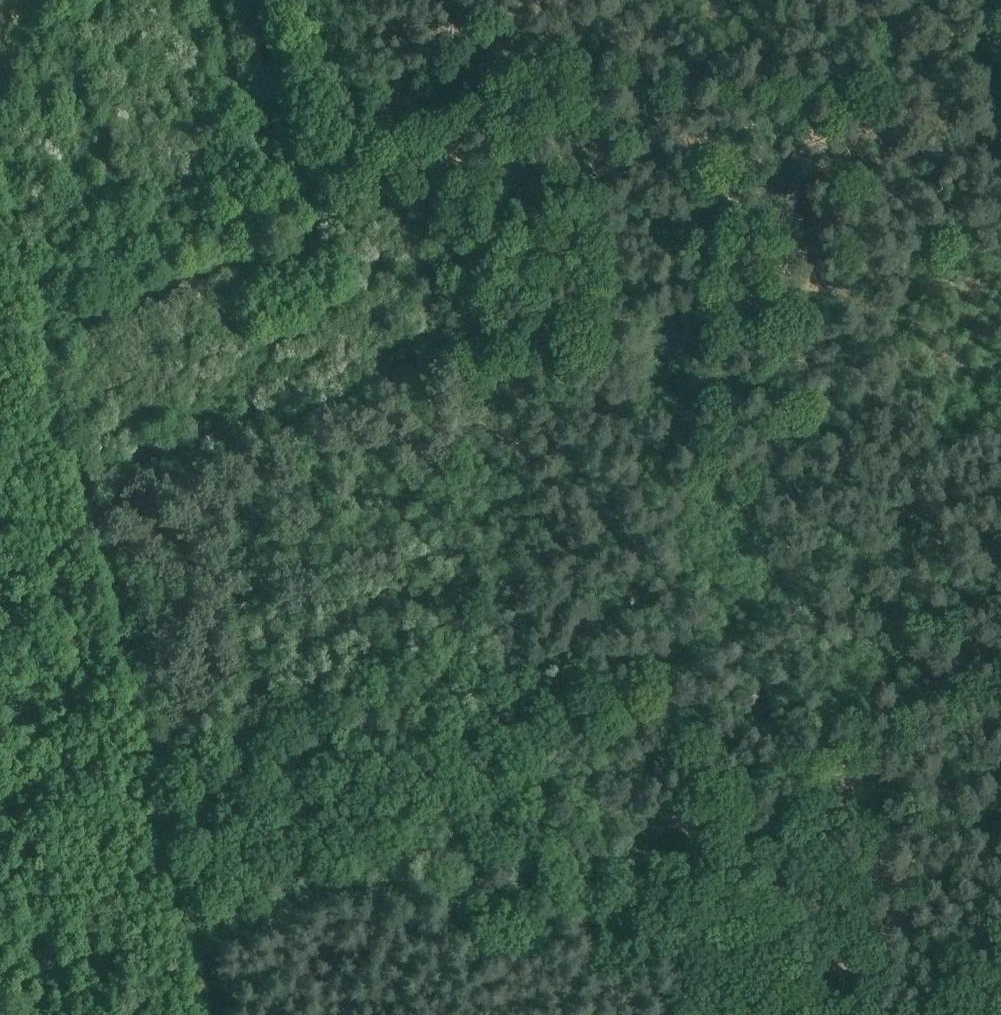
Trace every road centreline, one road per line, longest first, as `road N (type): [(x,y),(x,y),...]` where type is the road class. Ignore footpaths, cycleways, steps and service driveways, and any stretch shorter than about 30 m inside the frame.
road 1 (track): [(30,344),(94,531),(208,1014)]

